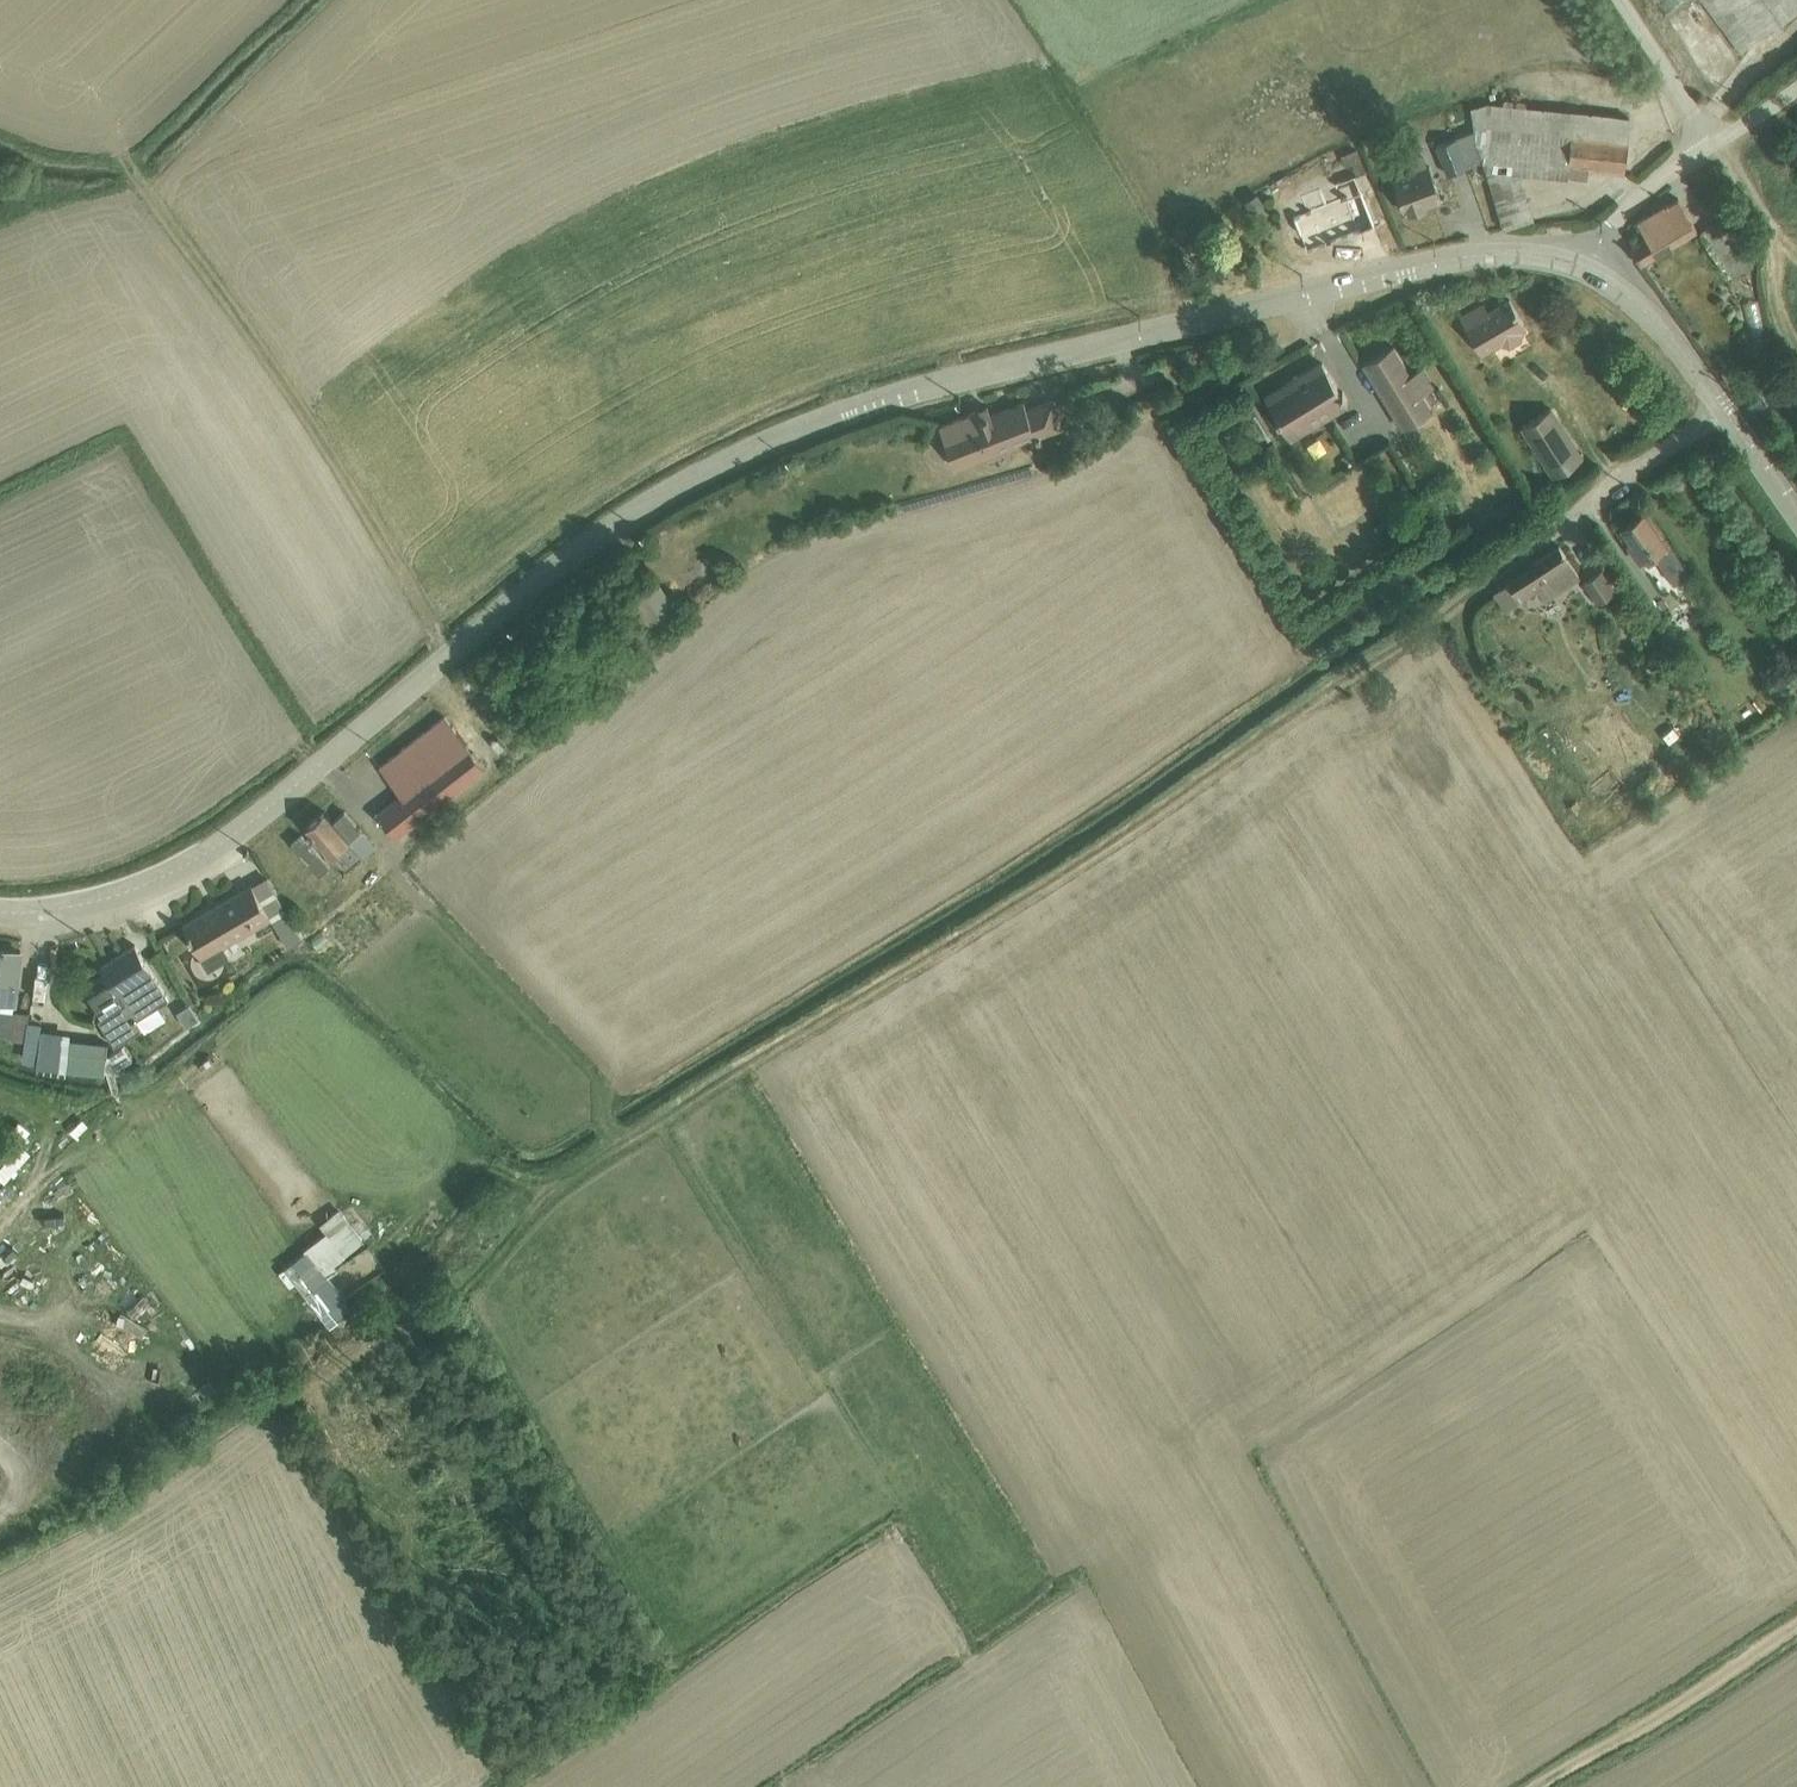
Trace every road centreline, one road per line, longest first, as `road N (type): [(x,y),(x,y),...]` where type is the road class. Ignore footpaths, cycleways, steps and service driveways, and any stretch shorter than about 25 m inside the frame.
road 1 (tertiary): [(1594,269),(1501,252),(831,422),(611,533),(186,883),(62,926),(0,917)]
road 2 (track): [(461,656),(115,151)]
road 3 (tertiary): [(1796,520),(1650,304),(1594,269)]
road 4 (track): [(1556,1786),(1796,1624)]
road 5 (unclassified): [(1714,145),(1626,215),(1594,269)]
road 6 (residential): [(1714,145),(1616,0)]

